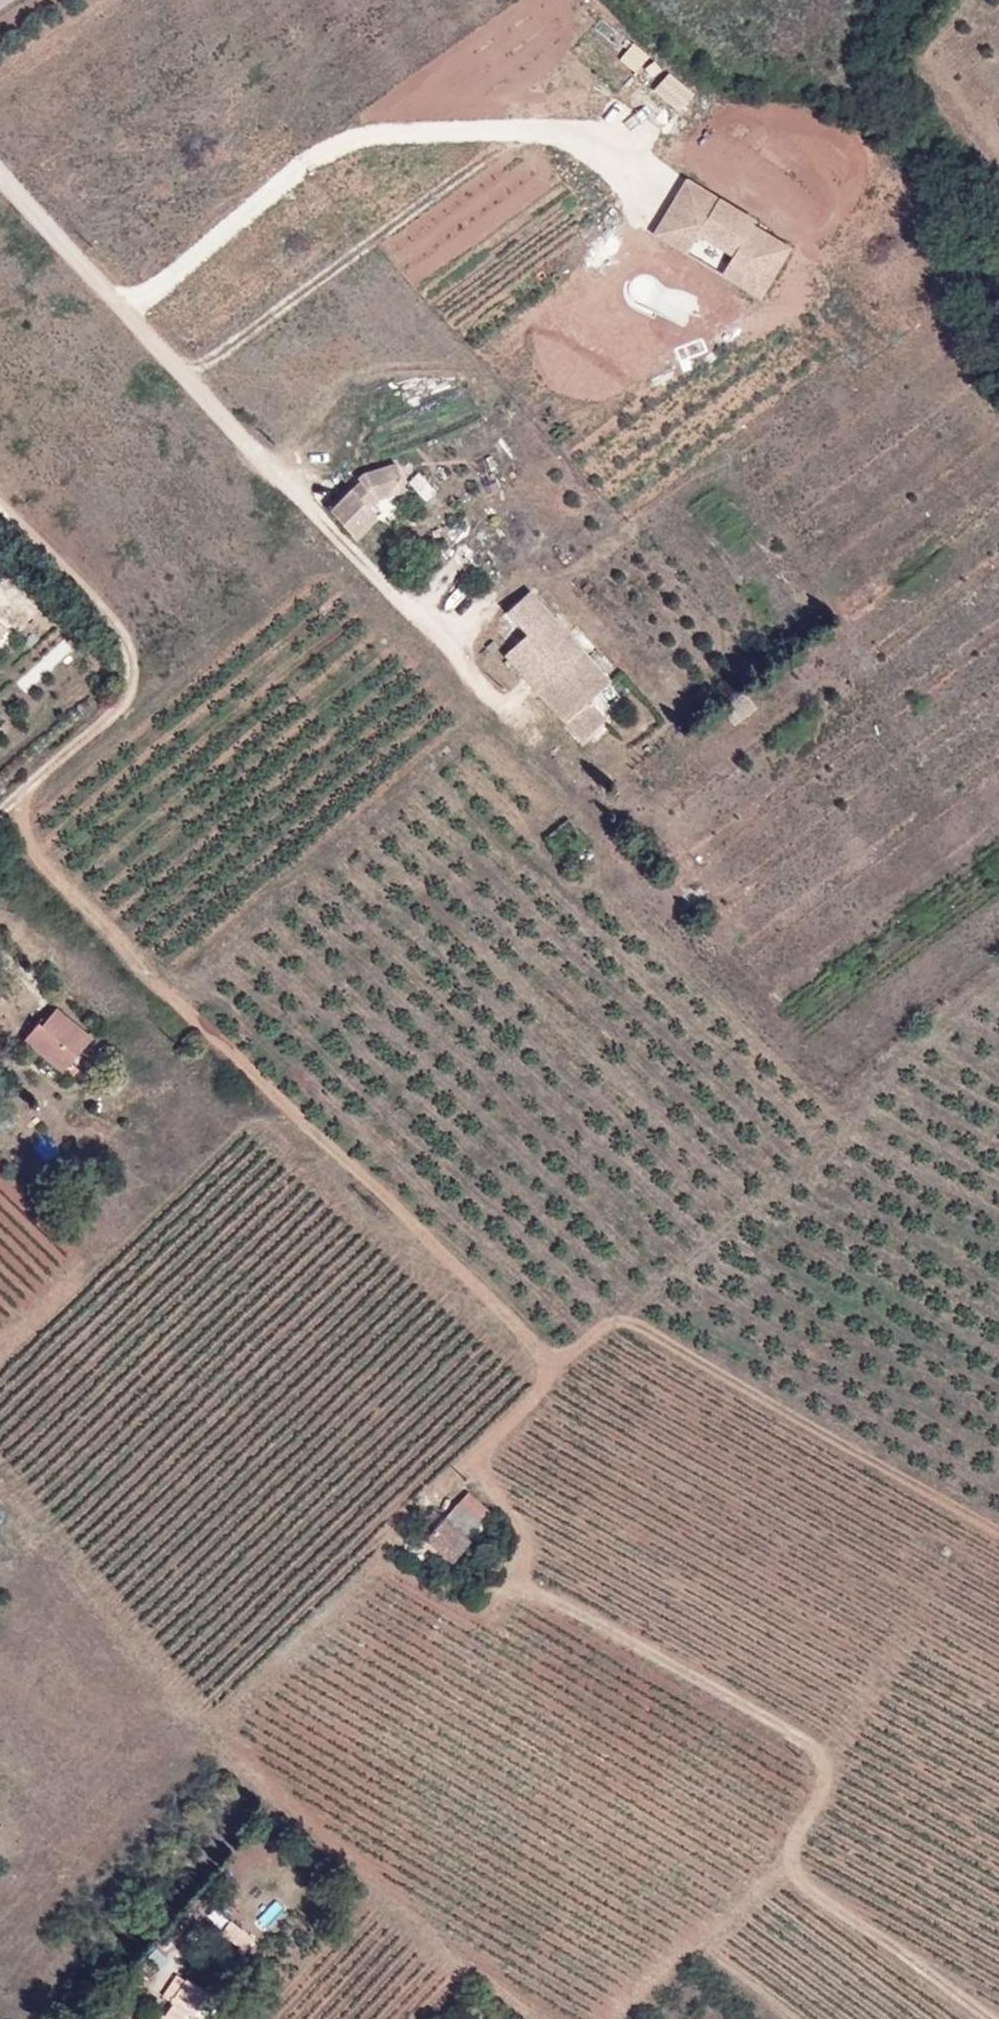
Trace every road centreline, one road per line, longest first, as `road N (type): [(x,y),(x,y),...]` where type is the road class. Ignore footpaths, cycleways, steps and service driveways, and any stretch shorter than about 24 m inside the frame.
road 1 (track): [(517,1584),(732,1691),(825,1753),(828,1796),(800,1845),(814,1886),(993,2018)]
road 2 (track): [(187,371),(496,149),(535,137),(575,151),(635,194)]
road 3 (residential): [(0,165),(256,446)]
road 4 (track): [(256,446),(433,632)]

